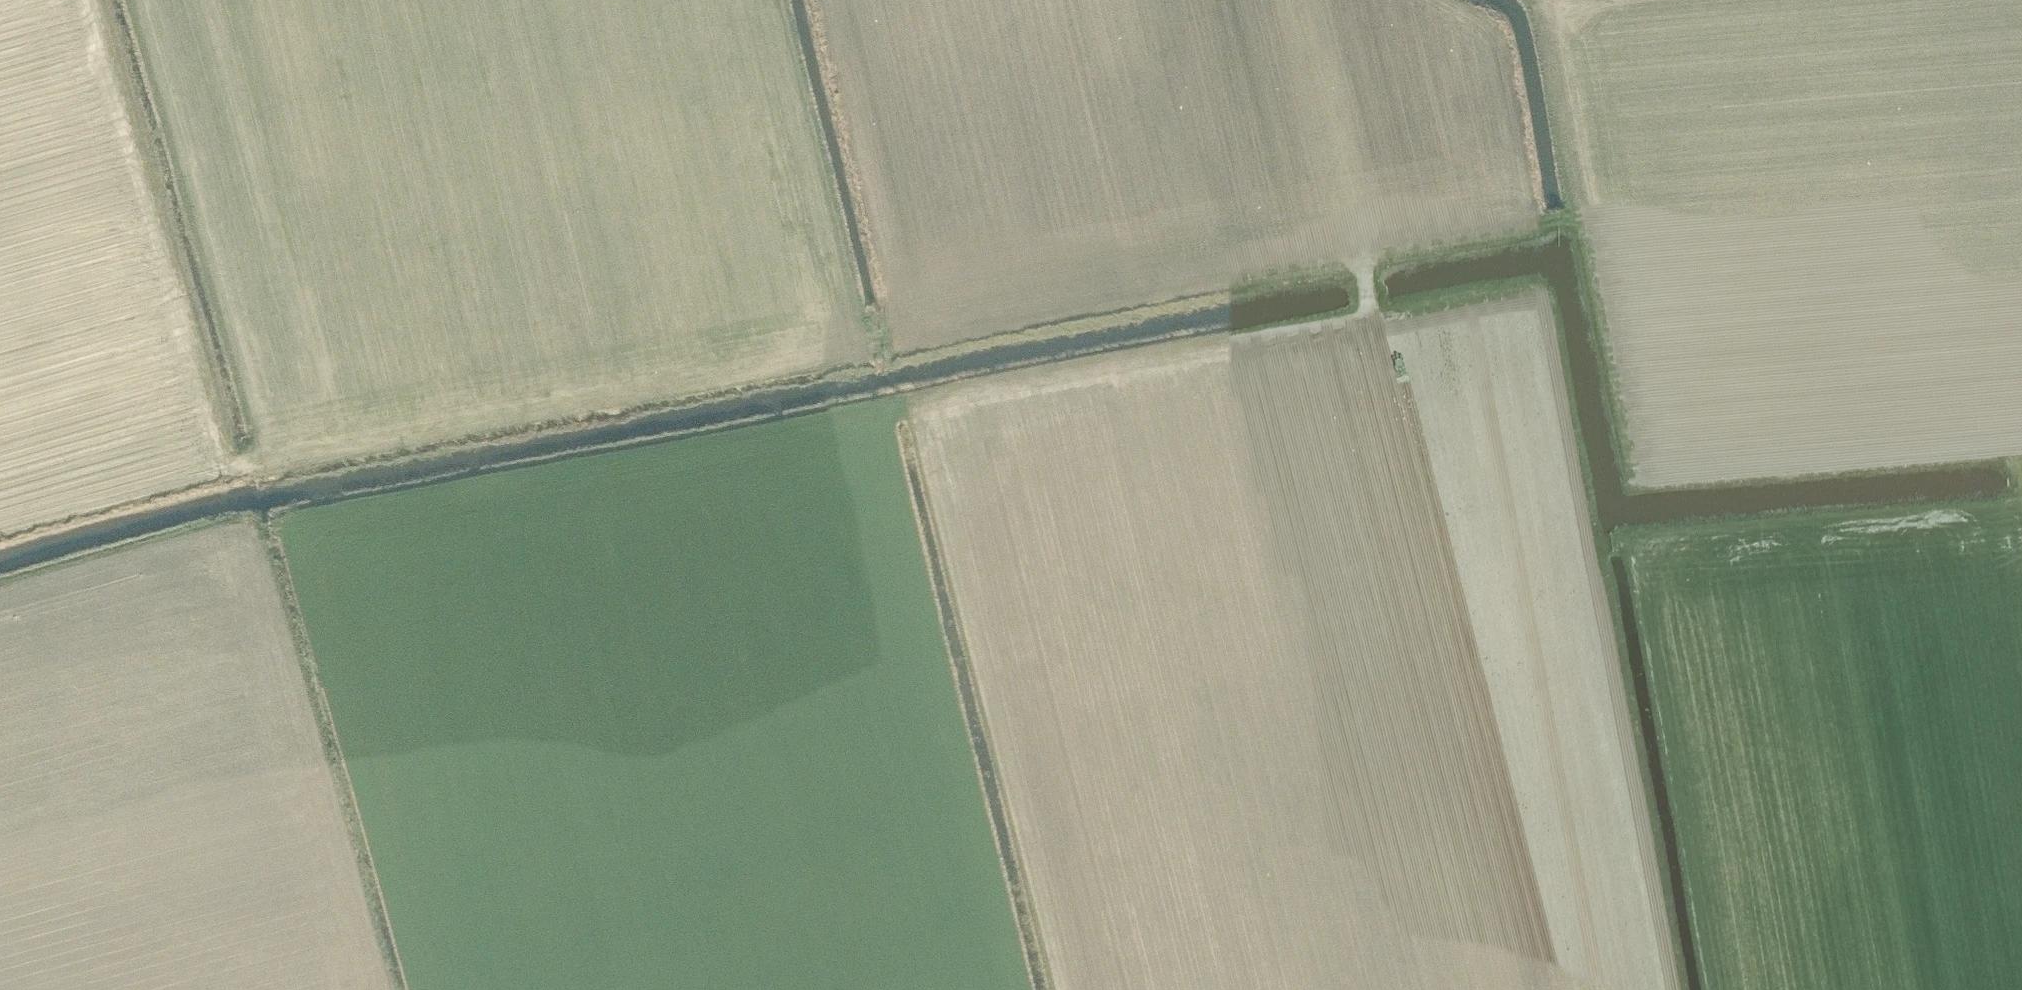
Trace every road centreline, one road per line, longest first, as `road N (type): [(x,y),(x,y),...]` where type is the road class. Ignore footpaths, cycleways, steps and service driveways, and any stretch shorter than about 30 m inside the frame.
road 1 (track): [(1065,989),(919,430),(937,396),(1352,315),(1365,286),(1298,0)]

